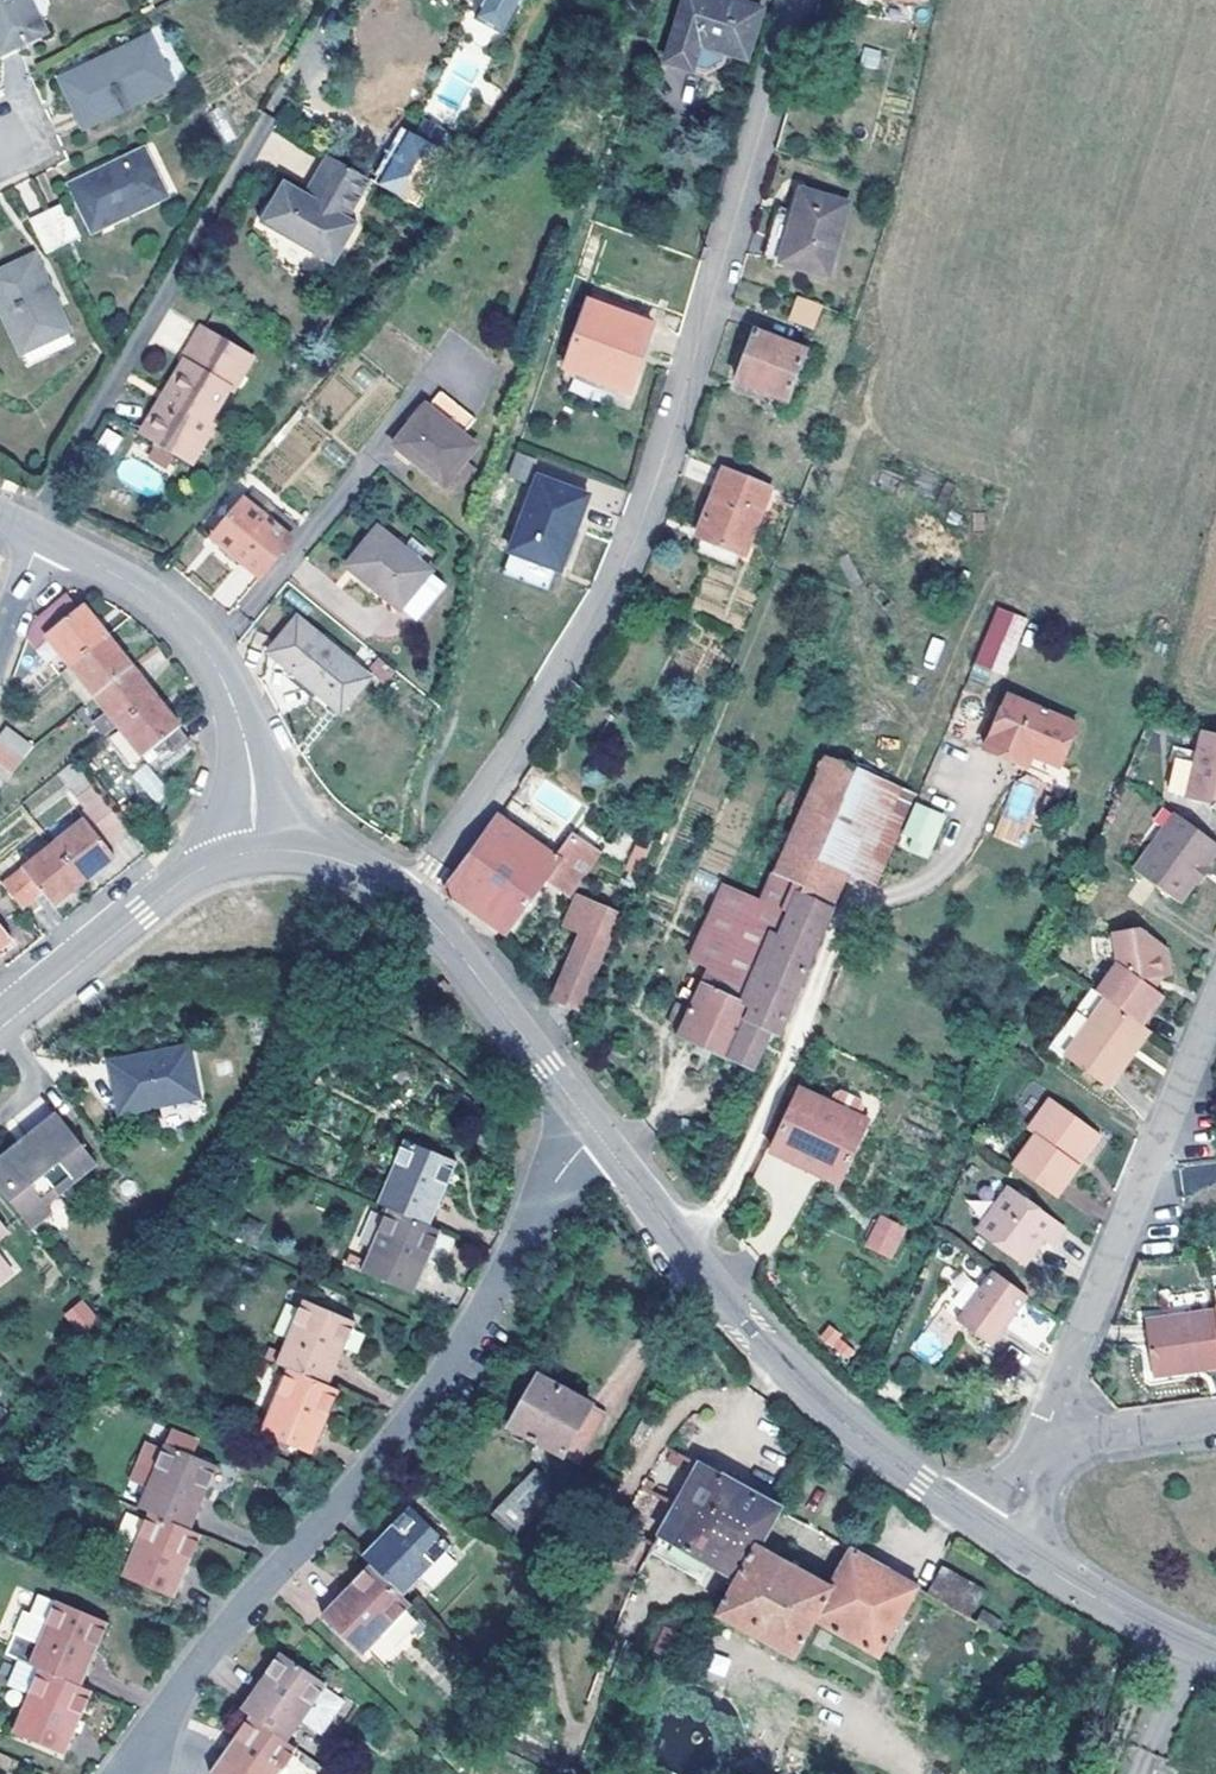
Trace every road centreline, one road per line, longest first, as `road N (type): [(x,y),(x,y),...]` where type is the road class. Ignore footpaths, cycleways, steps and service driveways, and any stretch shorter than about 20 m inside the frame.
road 1 (residential): [(794,0),(725,267),(641,534),(522,749),(407,904)]
road 2 (residential): [(591,1124),(481,1314),(398,1436),(226,1629),(149,1737)]
road 3 (tertiary): [(591,1124),(738,1317),(811,1395),(1002,1543)]
road 4 (residential): [(1039,1439),(1215,1001)]
road 5 (unclassified): [(39,536),(149,598),(230,693),(256,850)]
road 6 (tertiary): [(0,1034),(190,875),(256,850)]
road 7 (tertiary): [(407,904),(443,932),(591,1124)]
road 8 (tertiary): [(1002,1543),(1072,1589),(1188,1648)]
road 9 (residential): [(1039,1439),(1215,1417)]
road 10 (tertiary): [(256,850),(304,850),(356,867),(407,904)]
road 11 (residential): [(1188,1648),(1142,1773)]

